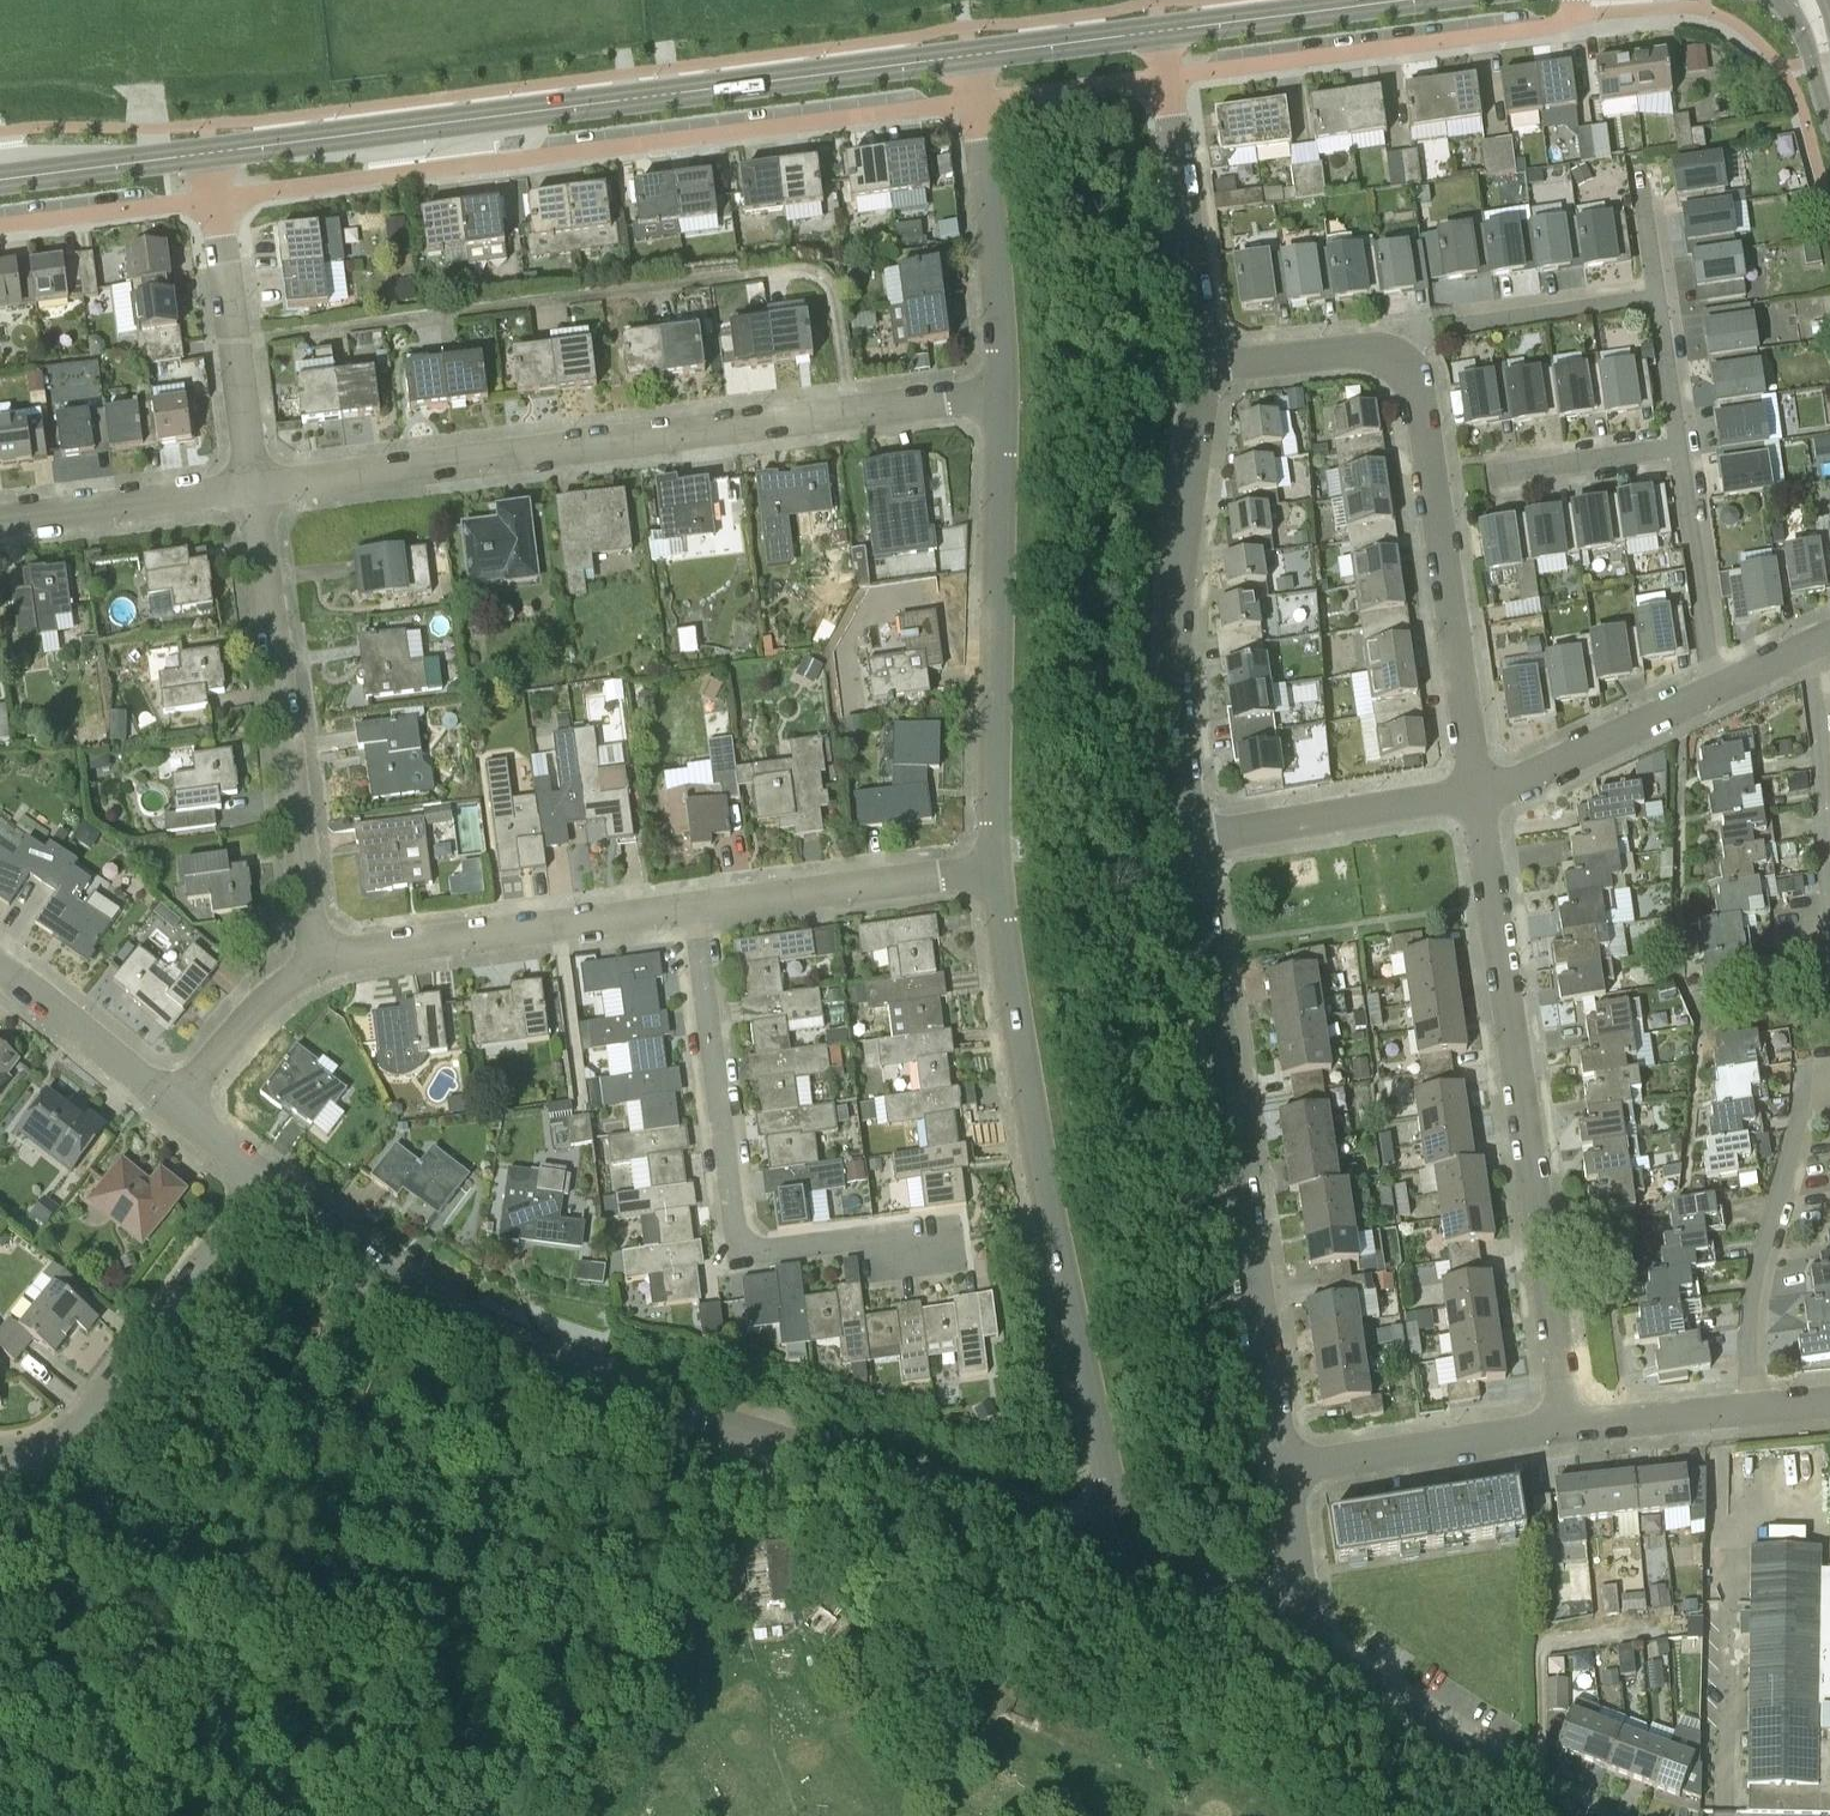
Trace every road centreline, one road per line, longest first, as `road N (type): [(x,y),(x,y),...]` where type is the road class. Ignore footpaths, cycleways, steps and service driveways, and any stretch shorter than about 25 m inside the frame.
road 1 (residential): [(1122,1557),(948,1492),(499,1349),(440,1319),(268,1182)]
road 2 (residential): [(214,198),(976,103)]
road 3 (tertiary): [(208,152),(969,55)]
road 4 (residential): [(252,486),(1003,392)]
road 5 (residential): [(1122,1557),(1055,1236),(997,868)]
road 6 (residential): [(1476,793),(1411,374),(1391,357),(1365,351),(1199,365)]
road 7 (residential): [(1565,1428),(1476,793)]
road 8 (residential): [(1284,1467),(1192,843)]
road 9 (residential): [(952,1226),(769,1251),(740,1237),(692,906)]
road 10 (residential): [(318,964),(252,486)]
road 11 (residential): [(1192,843),(1175,636),(1199,365)]
road 12 (residential): [(997,868),(1003,392)]
road 13 (residential): [(1167,77),(1540,29),(1569,18),(1573,0)]
road 14 (residential): [(0,1461),(46,1450),(78,1429),(268,1182)]
road 15 (residential): [(318,964),(367,951),(692,906)]
road 16 (residential): [(1752,1411),(1749,1298),(1794,1134),(1802,1053)]
road 17 (residential): [(692,906),(997,868)]
road 18 (residential): [(1564,1815),(1308,1655)]
road 19 (residential): [(252,486),(214,198)]
road 20 (residential): [(1003,392),(976,103)]
road 21 (residential): [(1199,365),(1167,77)]
road 22 (residential): [(1192,843),(1476,793)]
road 23 (residential): [(1284,1467),(1565,1428)]
road 24 (residential): [(1476,793),(1556,767),(1712,691)]
road 25 (residential): [(0,519),(252,486)]
road 26 (residential): [(1712,691),(1677,447)]
road 27 (tertiary): [(1160,30),(1404,0)]
road 28 (residential): [(1829,883),(1806,647)]
road 29 (residential): [(172,1103),(0,967)]
road 30 (residential): [(0,226),(214,198)]
road 31 (residential): [(1308,1655),(1122,1557)]
road 32 (tertiary): [(0,178),(208,152)]
road 33 (residential): [(172,1103),(283,985),(318,964)]
road 34 (residential): [(1485,477),(1677,447)]
road 35 (residential): [(1465,326),(1657,300)]
road 36 (residential): [(976,103),(1167,77)]
road 37 (tertiary): [(969,55),(1160,30)]
road 38 (residential): [(1308,1655),(1284,1467)]
road 39 (residential): [(1565,1428),(1752,1411)]
road 40 (residential): [(1677,447),(1657,300)]
road 41 (residential): [(1657,300),(1637,165)]
road 42 (tertiary): [(1778,0),(1801,28),(1829,124)]
road 43 (residential): [(268,1182),(172,1103)]

